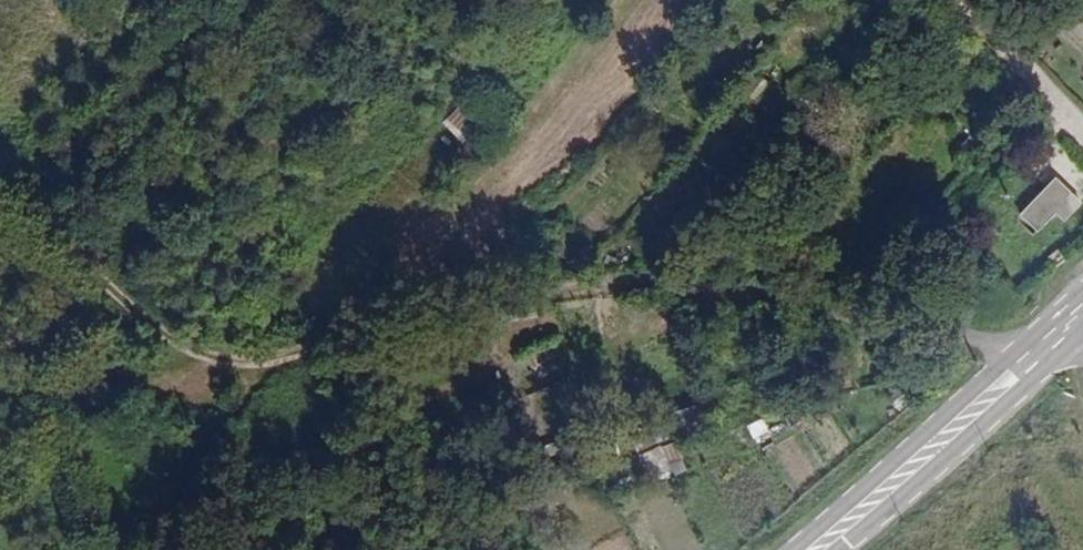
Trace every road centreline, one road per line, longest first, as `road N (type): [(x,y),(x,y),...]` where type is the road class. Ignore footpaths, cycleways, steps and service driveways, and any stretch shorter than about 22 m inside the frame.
road 1 (track): [(1027,357),(749,295),(653,290),(538,298),(437,318),(273,367),(242,367),(171,336),(0,186)]
road 2 (secondary): [(1074,319),(807,549)]
road 3 (track): [(219,363),(0,400)]
road 4 (track): [(1082,128),(959,0)]

